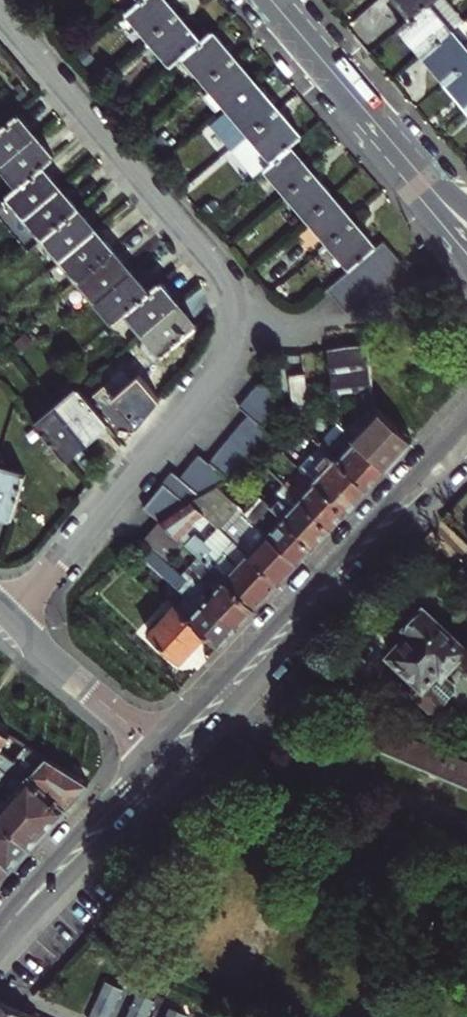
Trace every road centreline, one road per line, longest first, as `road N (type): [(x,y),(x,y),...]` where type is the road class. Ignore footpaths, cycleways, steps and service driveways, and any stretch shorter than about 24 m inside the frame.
road 1 (tertiary): [(466,415),(157,751)]
road 2 (tertiary): [(174,767),(368,558),(466,466)]
road 3 (residential): [(0,13),(215,268),(230,298),(231,328)]
road 4 (residential): [(231,328),(208,376),(6,617)]
road 5 (tertiary): [(0,945),(174,767)]
road 6 (tertiary): [(157,751),(0,928)]
road 7 (residential): [(6,617),(157,751)]
road 8 (tertiary): [(270,0),(397,151)]

